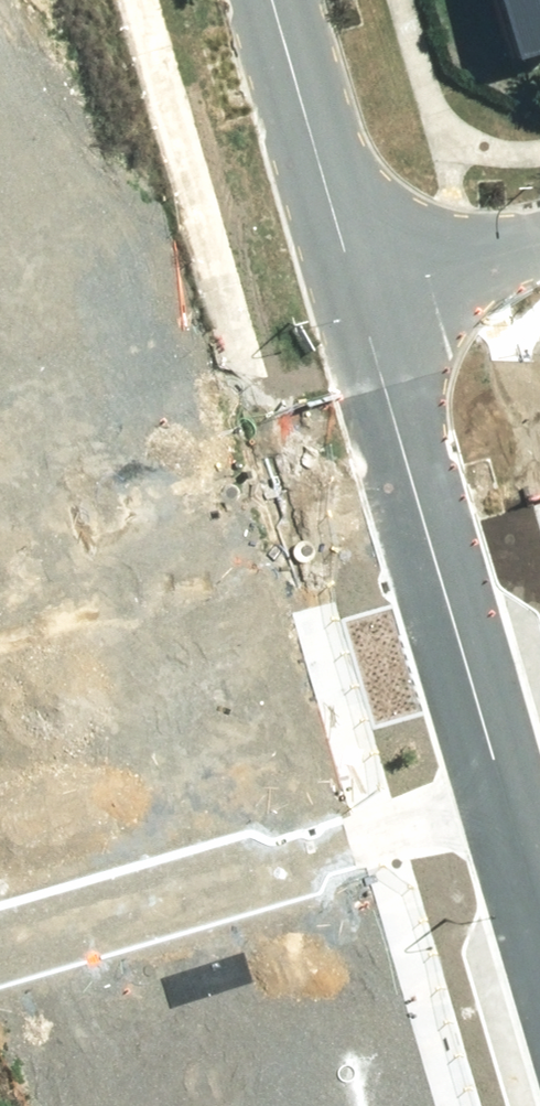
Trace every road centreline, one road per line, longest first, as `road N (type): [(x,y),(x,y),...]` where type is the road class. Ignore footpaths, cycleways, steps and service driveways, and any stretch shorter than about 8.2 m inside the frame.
road 1 (residential): [(0,605),(415,480)]
road 2 (tertiary): [(415,480),(539,888)]
road 3 (tertiary): [(276,0),(365,300)]
road 4 (tertiary): [(365,300),(415,480)]
road 5 (residential): [(365,300),(539,251)]

